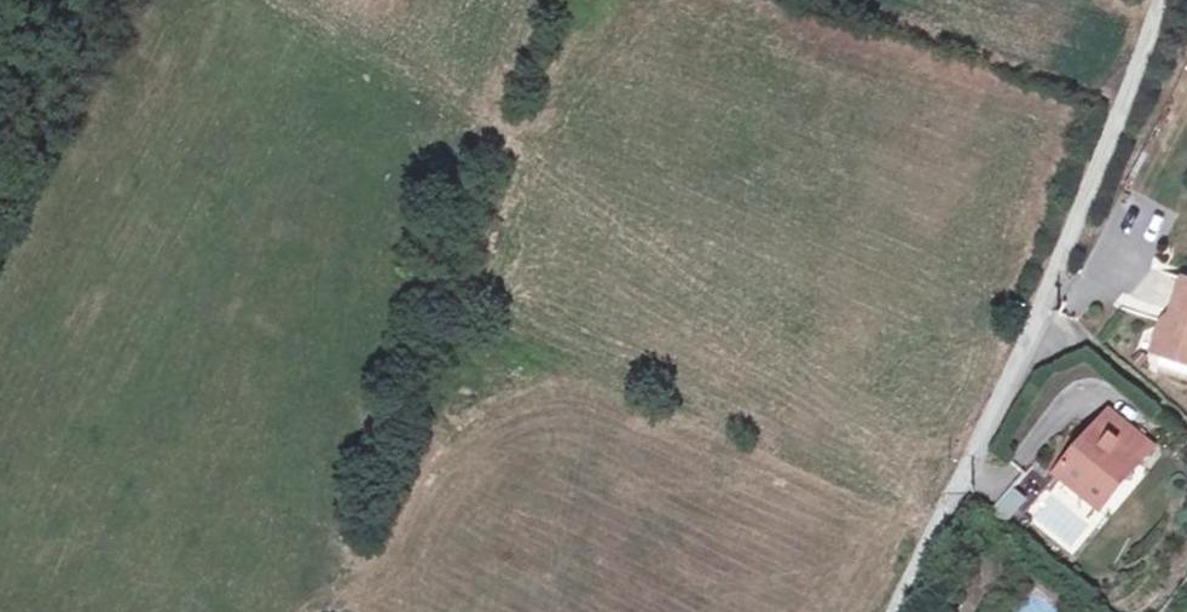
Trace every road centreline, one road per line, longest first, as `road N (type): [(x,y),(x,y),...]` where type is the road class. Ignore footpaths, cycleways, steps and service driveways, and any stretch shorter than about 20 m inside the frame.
road 1 (residential): [(1159,0),(1038,310),(896,611)]

